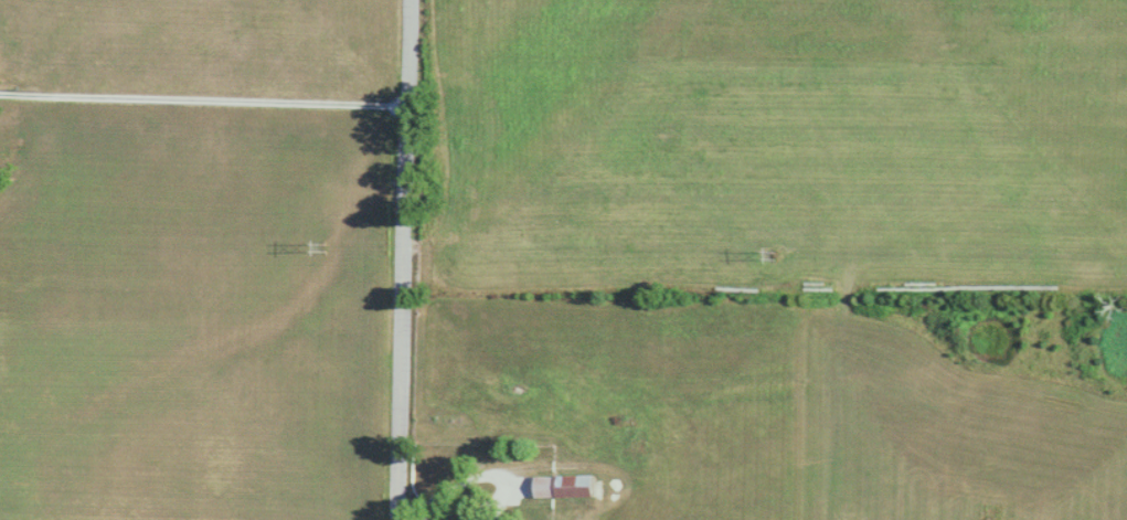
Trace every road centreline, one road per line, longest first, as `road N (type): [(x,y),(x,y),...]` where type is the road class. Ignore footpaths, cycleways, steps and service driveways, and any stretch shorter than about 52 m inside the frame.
road 1 (residential): [(401,519),(406,0)]

